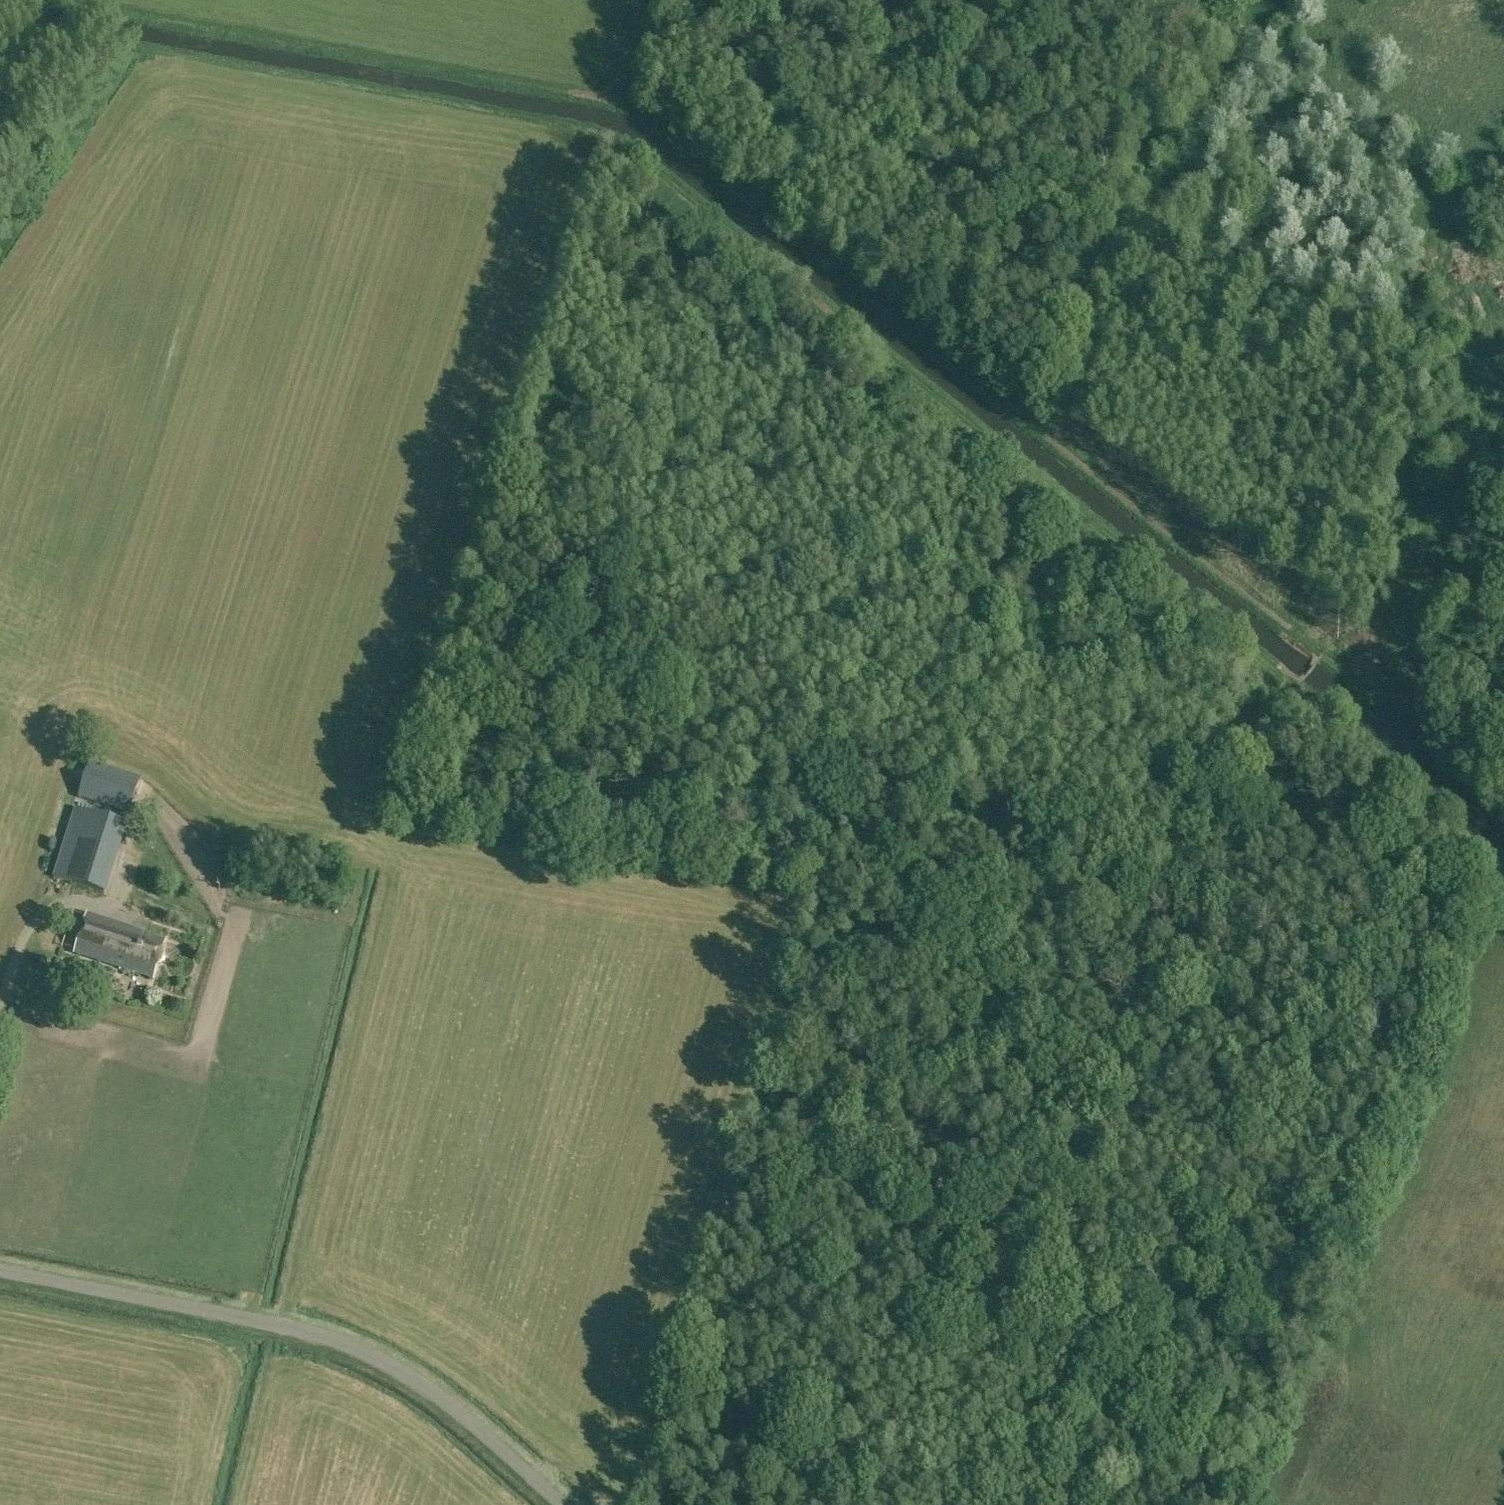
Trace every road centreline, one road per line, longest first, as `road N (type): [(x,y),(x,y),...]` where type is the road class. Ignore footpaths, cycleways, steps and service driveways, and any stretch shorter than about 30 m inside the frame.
road 1 (unclassified): [(561,1504),(446,1402),(367,1355),(281,1328),(0,1270)]
road 2 (track): [(1373,696),(1503,370)]

